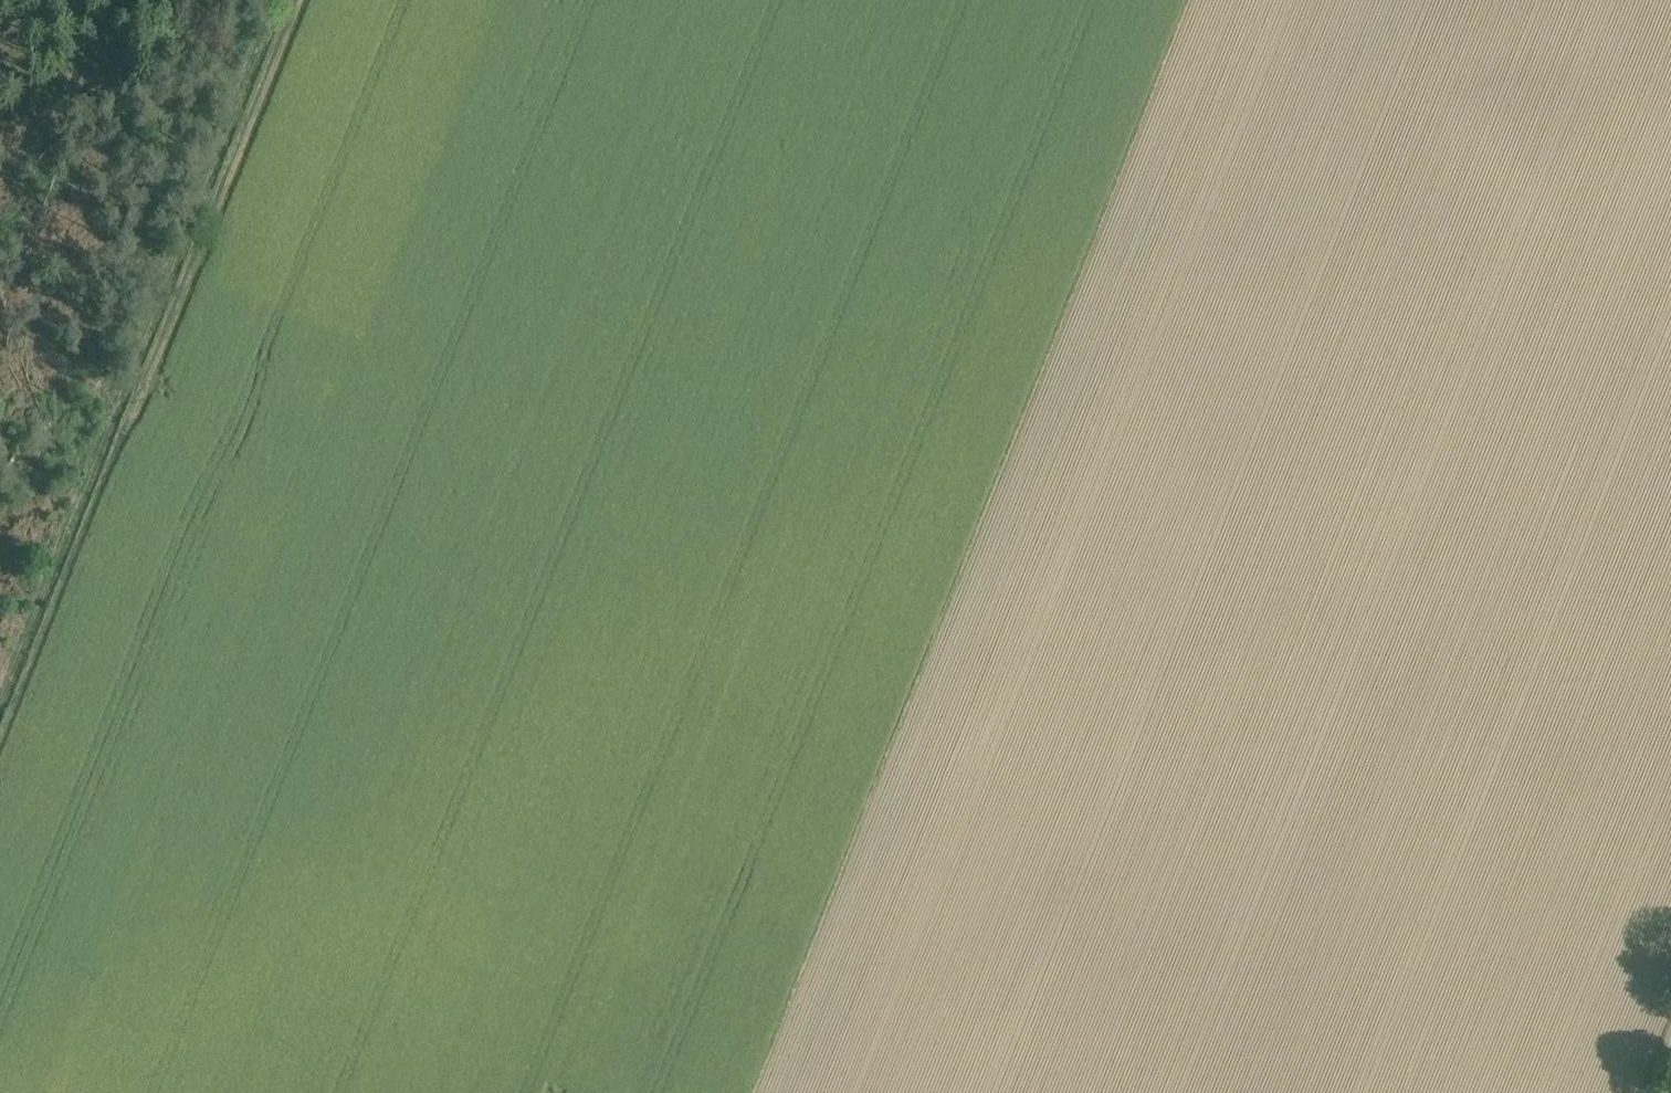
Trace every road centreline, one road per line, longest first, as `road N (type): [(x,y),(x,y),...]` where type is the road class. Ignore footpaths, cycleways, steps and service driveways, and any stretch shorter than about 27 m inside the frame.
road 1 (track): [(249,0),(0,698)]

